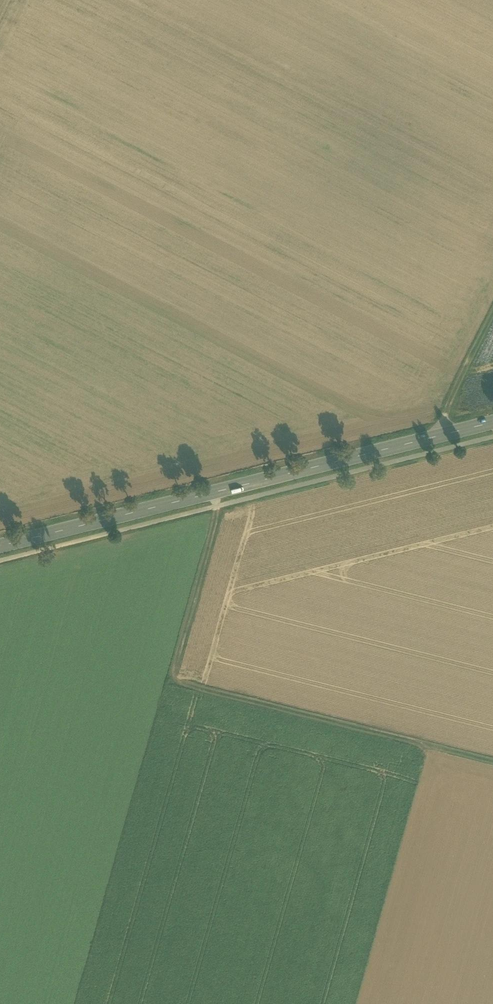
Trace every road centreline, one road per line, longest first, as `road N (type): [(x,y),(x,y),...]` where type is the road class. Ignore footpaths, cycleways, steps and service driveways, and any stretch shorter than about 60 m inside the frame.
road 1 (track): [(212,492),(218,512),(175,670),(181,683),(492,761)]
road 2 (secondary): [(0,546),(492,422)]
road 3 (track): [(492,314),(435,437)]

